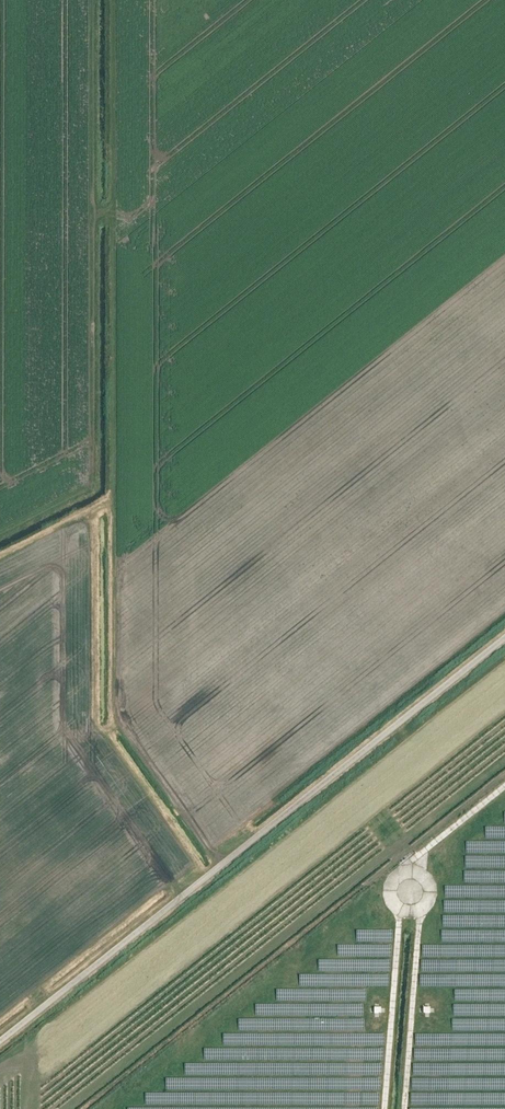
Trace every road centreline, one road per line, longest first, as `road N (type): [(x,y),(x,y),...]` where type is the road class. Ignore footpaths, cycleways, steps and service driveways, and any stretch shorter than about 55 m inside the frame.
road 1 (unclassified): [(0,1041),(504,638)]
road 2 (track): [(504,788),(420,856),(406,1108)]
road 3 (track): [(385,1108),(400,920)]

